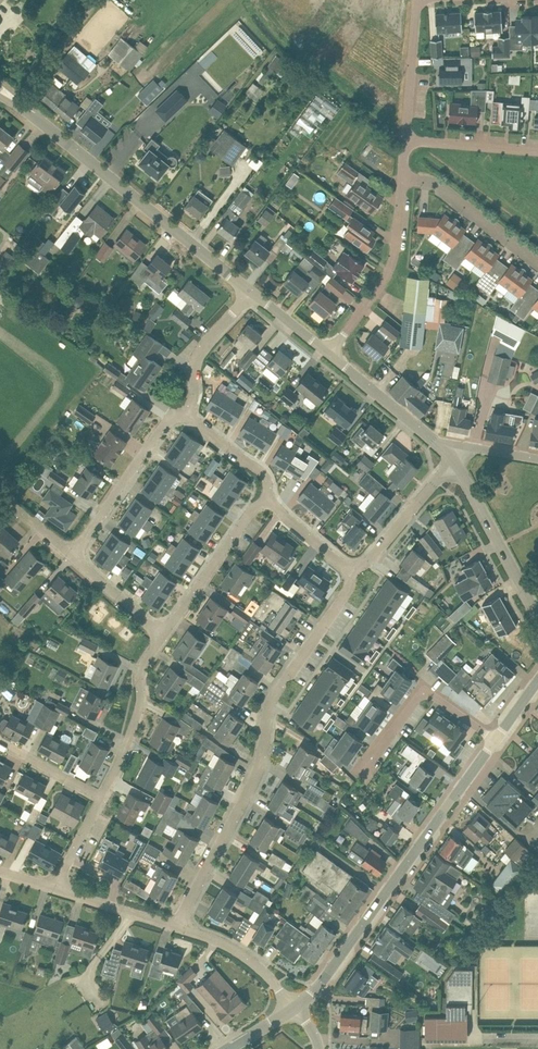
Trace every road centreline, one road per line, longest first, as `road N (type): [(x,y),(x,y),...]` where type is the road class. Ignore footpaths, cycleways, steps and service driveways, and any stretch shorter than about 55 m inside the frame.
road 1 (residential): [(179,928),(261,764),(280,688),(359,581)]
road 2 (tertiary): [(299,1011),(496,739)]
road 3 (tertiary): [(254,295),(0,89)]
road 4 (residential): [(360,774),(428,685),(496,739)]
road 5 (residential): [(332,357),(389,276),(405,181)]
road 6 (residential): [(72,561),(168,427),(189,414)]
road 7 (residential): [(160,639),(268,498)]
road 8 (residential): [(106,802),(144,707),(142,675),(160,639)]
road 9 (tertiary): [(537,614),(455,463)]
road 10 (tertiary): [(455,463),(332,357)]
road 11 (residential): [(405,181),(430,185),(537,261)]
road 12 (residential): [(359,581),(455,463)]
road 13 (unclassified): [(299,1011),(238,952),(179,928)]
road 14 (residential): [(420,0),(409,144)]
road 15 (residential): [(189,414),(196,358),(254,295)]
road 16 (residential): [(409,144),(537,153)]
road 17 (unclassified): [(179,928),(60,890)]
road 18 (residential): [(359,581),(268,498)]
road 19 (residential): [(106,802),(0,744)]
road 20 (residential): [(268,498),(260,470),(189,414)]

